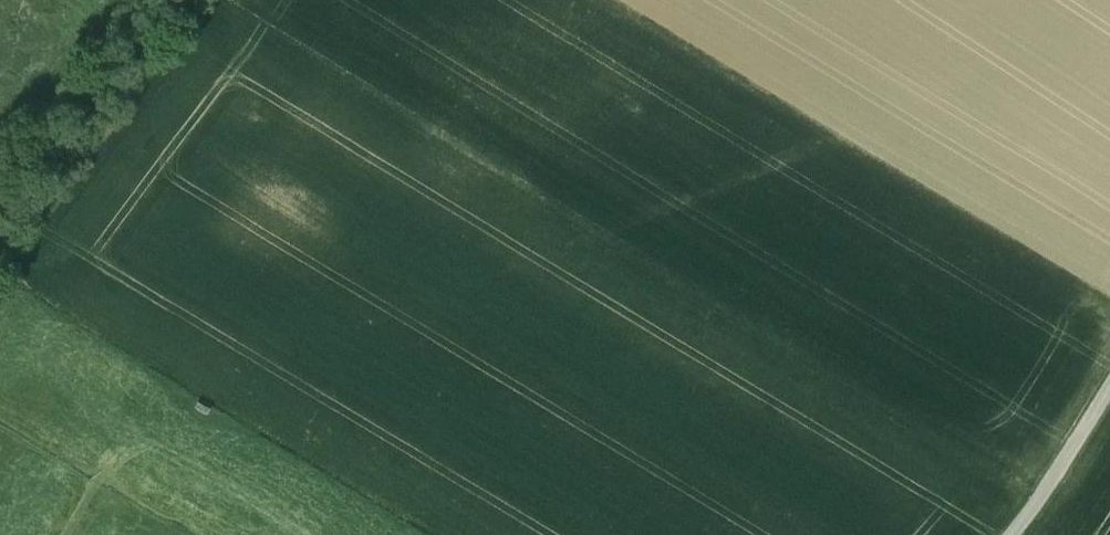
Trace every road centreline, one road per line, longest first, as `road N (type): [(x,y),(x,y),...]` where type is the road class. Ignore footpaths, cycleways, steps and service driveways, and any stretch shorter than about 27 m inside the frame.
road 1 (track): [(1010,534),(1109,388)]

